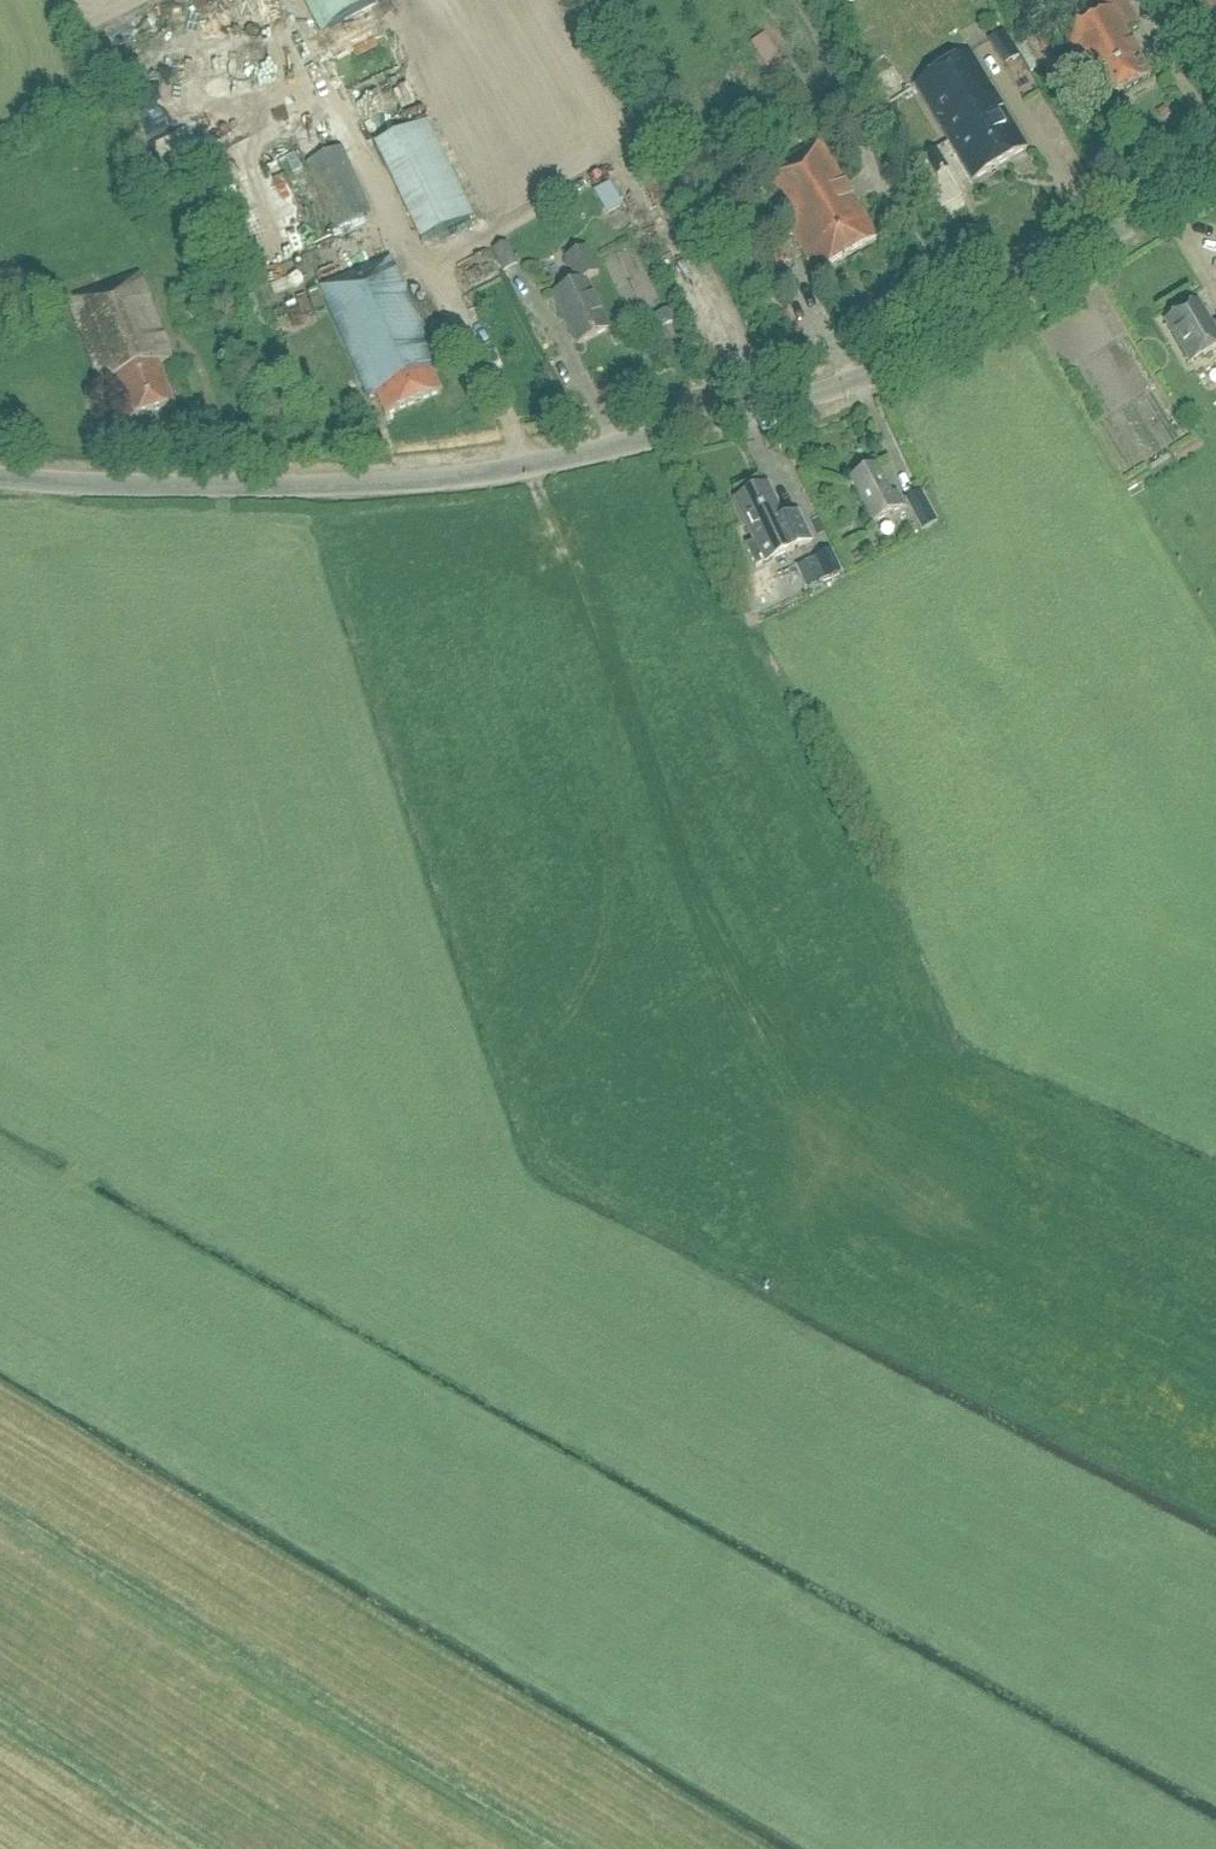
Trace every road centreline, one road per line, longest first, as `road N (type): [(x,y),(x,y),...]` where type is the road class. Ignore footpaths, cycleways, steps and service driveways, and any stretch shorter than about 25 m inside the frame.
road 1 (unclassified): [(0,480),(420,482),(557,461),(762,411),(852,382),(960,332),(1215,169)]

